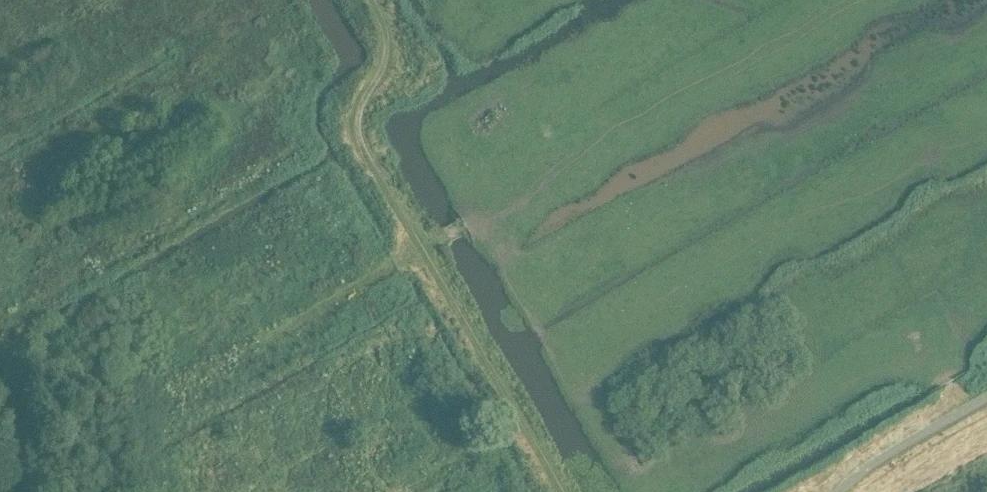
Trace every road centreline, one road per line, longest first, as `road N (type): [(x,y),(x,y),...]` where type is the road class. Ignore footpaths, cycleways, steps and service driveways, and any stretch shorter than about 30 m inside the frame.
road 1 (track): [(558,491),(368,152),(361,131),(368,108),(396,67),(396,44),(375,0)]

